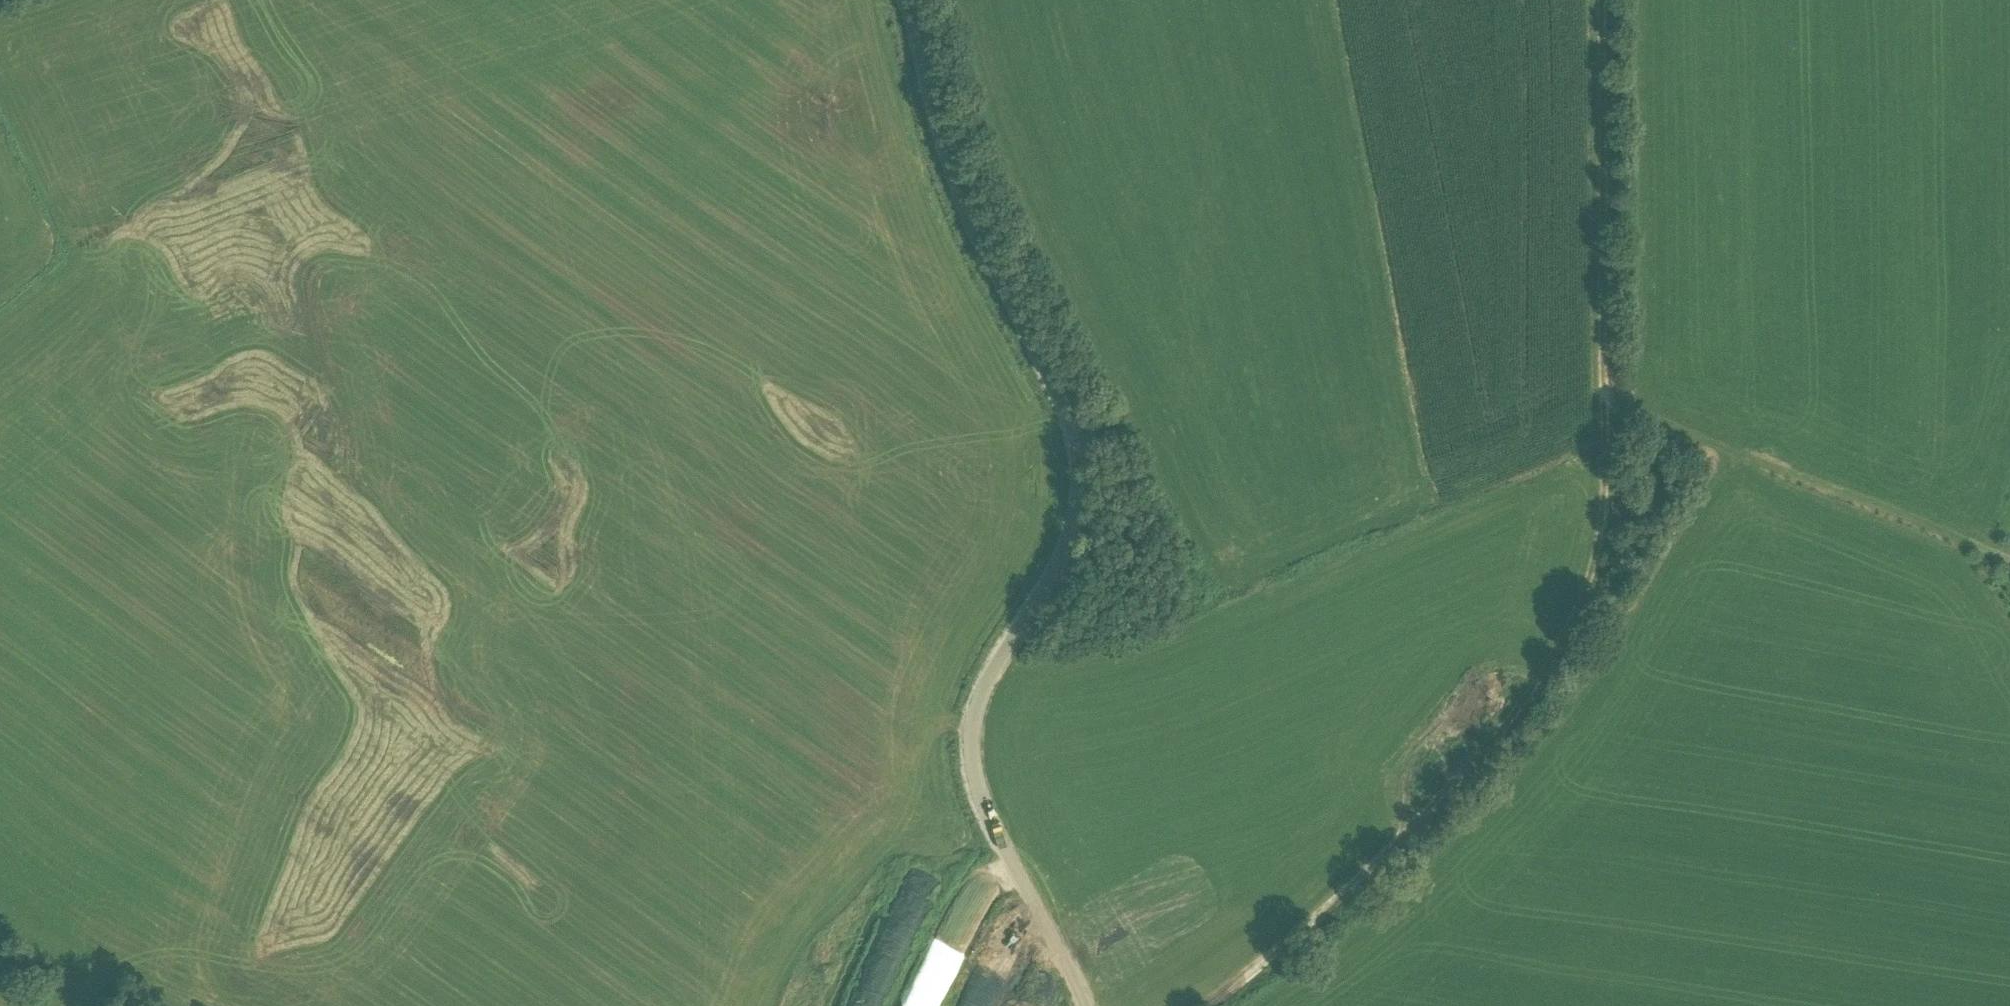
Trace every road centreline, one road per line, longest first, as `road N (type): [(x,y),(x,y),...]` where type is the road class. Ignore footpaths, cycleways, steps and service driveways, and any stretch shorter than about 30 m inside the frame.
road 1 (track): [(1602,0),(1610,467),(1603,546),(1563,671),(1510,745),(1429,833),(1222,1005)]
road 2 (unclassified): [(1078,1005),(966,792),(957,738),(978,684),(1059,559),(1063,456),(1045,390),(946,195),(895,0)]
road 3 (track): [(2009,561),(1609,411)]

